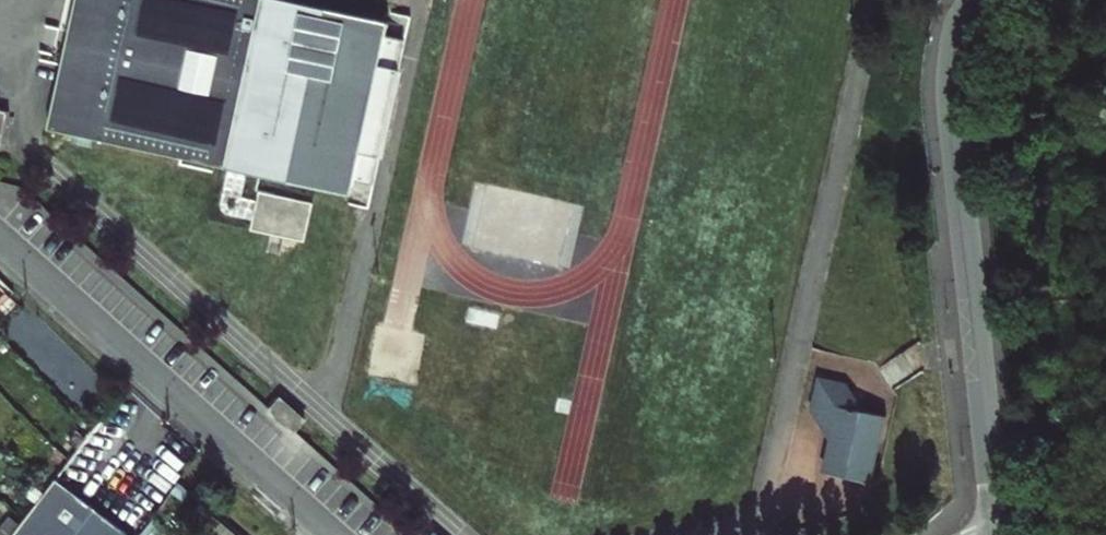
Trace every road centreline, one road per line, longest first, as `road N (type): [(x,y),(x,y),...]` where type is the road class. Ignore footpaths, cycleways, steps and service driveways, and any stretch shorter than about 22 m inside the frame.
road 1 (residential): [(976,0),(956,46),(950,85),(995,534)]
road 2 (residential): [(0,235),(332,534)]

